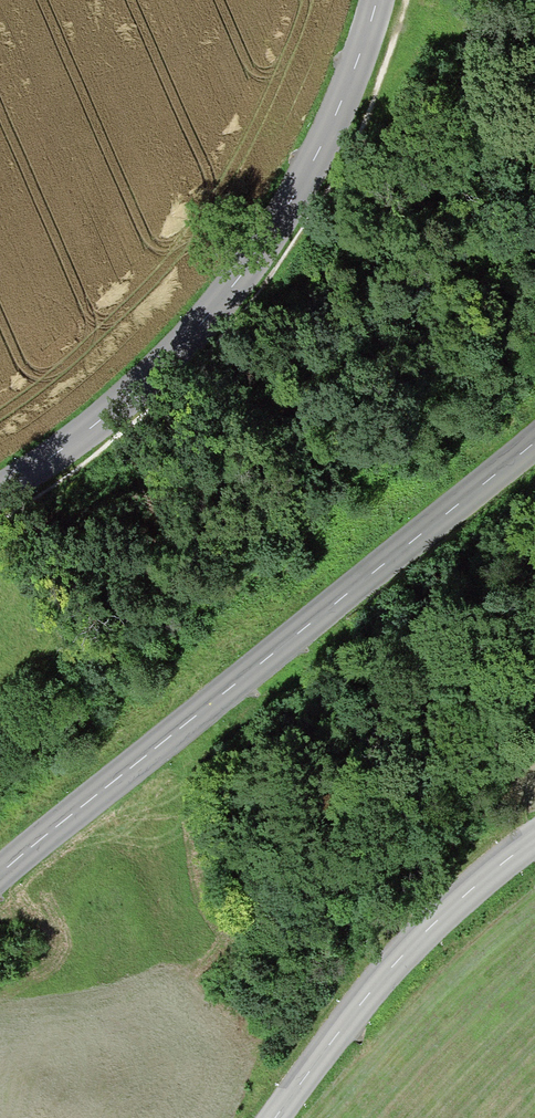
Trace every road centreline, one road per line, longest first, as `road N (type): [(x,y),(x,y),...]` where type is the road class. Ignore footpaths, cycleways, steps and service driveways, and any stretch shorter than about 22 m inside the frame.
road 1 (secondary): [(0,871),(534,443)]
road 2 (tertiary): [(375,0),(350,86),(302,184),(218,308),(116,408),(0,490)]
road 3 (tertiary): [(534,840),(497,866),(379,979),(275,1117)]

